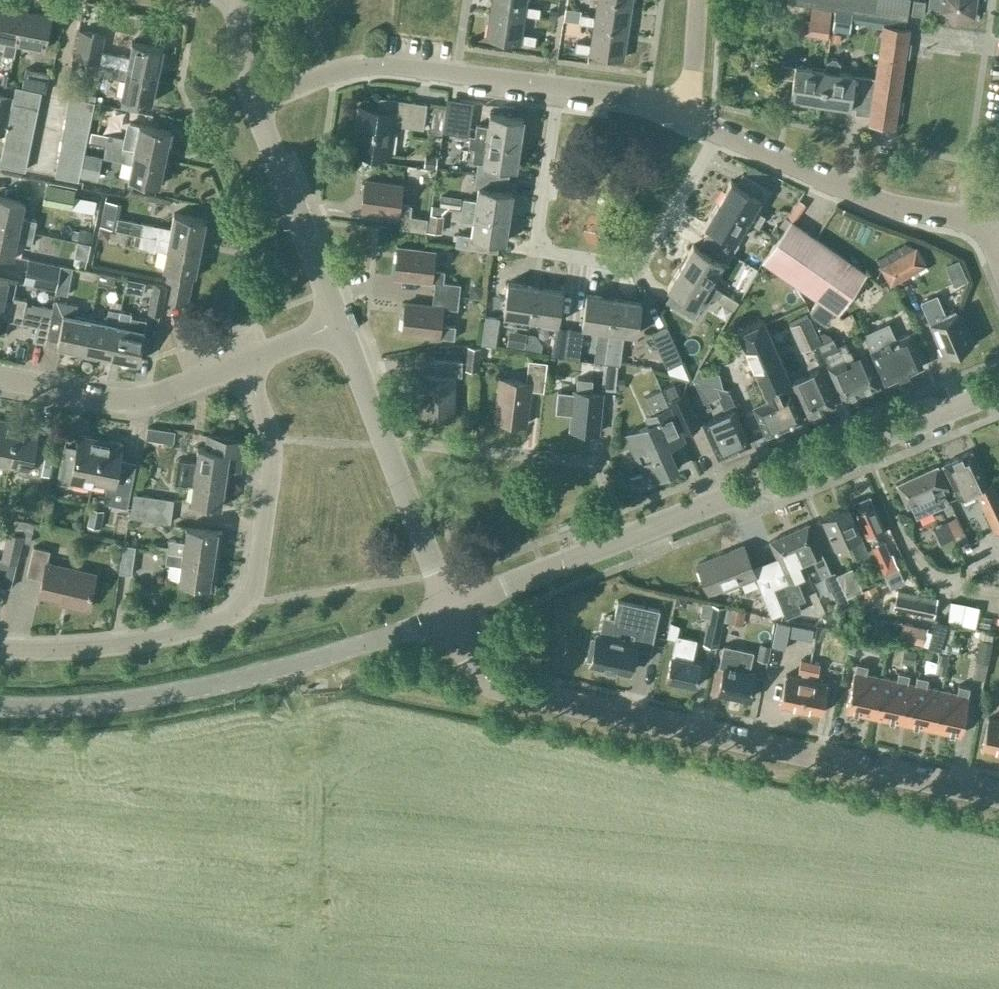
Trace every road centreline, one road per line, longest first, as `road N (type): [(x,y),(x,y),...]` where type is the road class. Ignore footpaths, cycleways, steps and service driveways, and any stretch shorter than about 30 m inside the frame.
road 1 (residential): [(998,796),(508,692),(468,652),(452,608)]
road 2 (tertiary): [(452,608),(998,393)]
road 3 (residential): [(0,649),(138,647),(196,630),(243,601),(260,564),(270,453),(249,363)]
road 4 (tertiary): [(0,707),(102,703),(235,680),(416,629),(452,608)]
road 5 (residential): [(721,130),(640,270),(535,251),(558,87)]
road 6 (residential): [(558,87),(374,64),(259,103)]
road 7 (residential): [(452,608),(343,331)]
road 8 (residential): [(998,225),(876,201),(721,130)]
road 9 (residential): [(249,363),(128,402),(0,381)]
road 10 (residential): [(343,331),(259,103)]
road 11 (residential): [(681,112),(558,87)]

